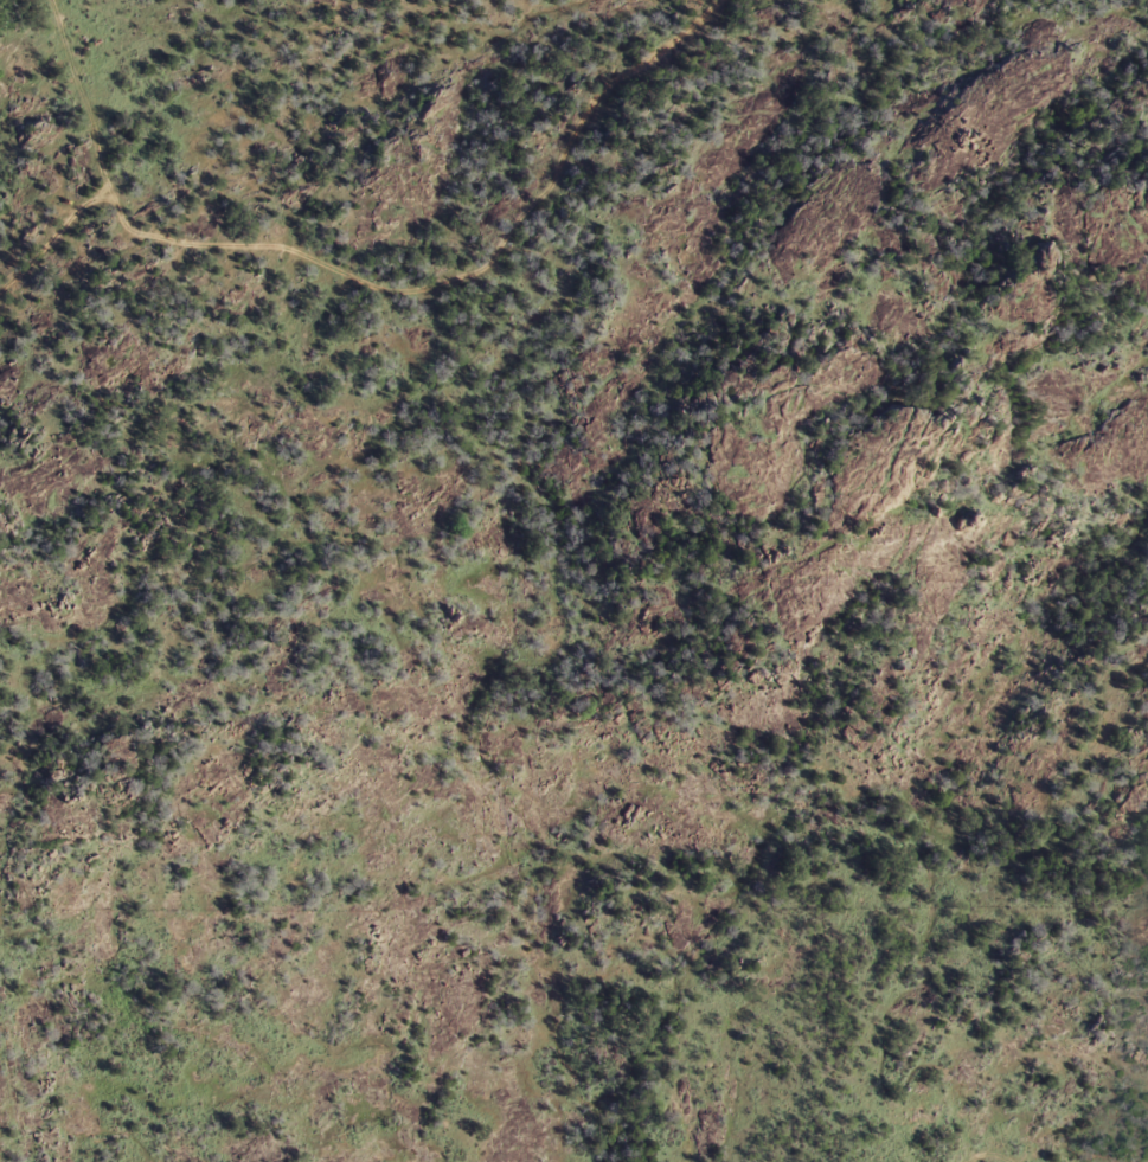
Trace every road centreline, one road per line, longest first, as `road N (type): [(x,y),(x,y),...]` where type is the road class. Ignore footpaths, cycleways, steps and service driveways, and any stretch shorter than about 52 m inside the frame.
road 1 (track): [(31,0),(70,65),(122,225),(390,289),(507,259),(596,97),(728,0)]

